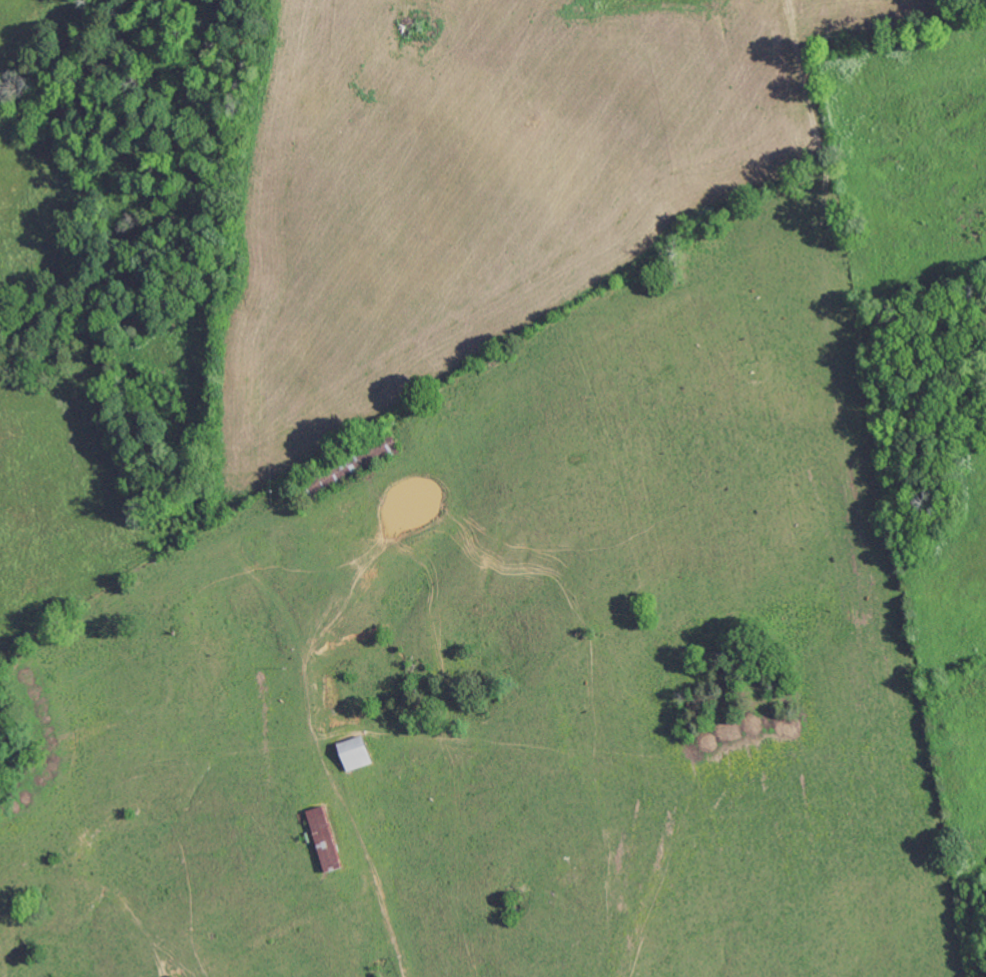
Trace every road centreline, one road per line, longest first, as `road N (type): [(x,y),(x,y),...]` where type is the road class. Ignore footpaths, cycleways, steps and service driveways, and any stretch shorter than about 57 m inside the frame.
road 1 (residential): [(353,976),(295,835),(242,594)]

